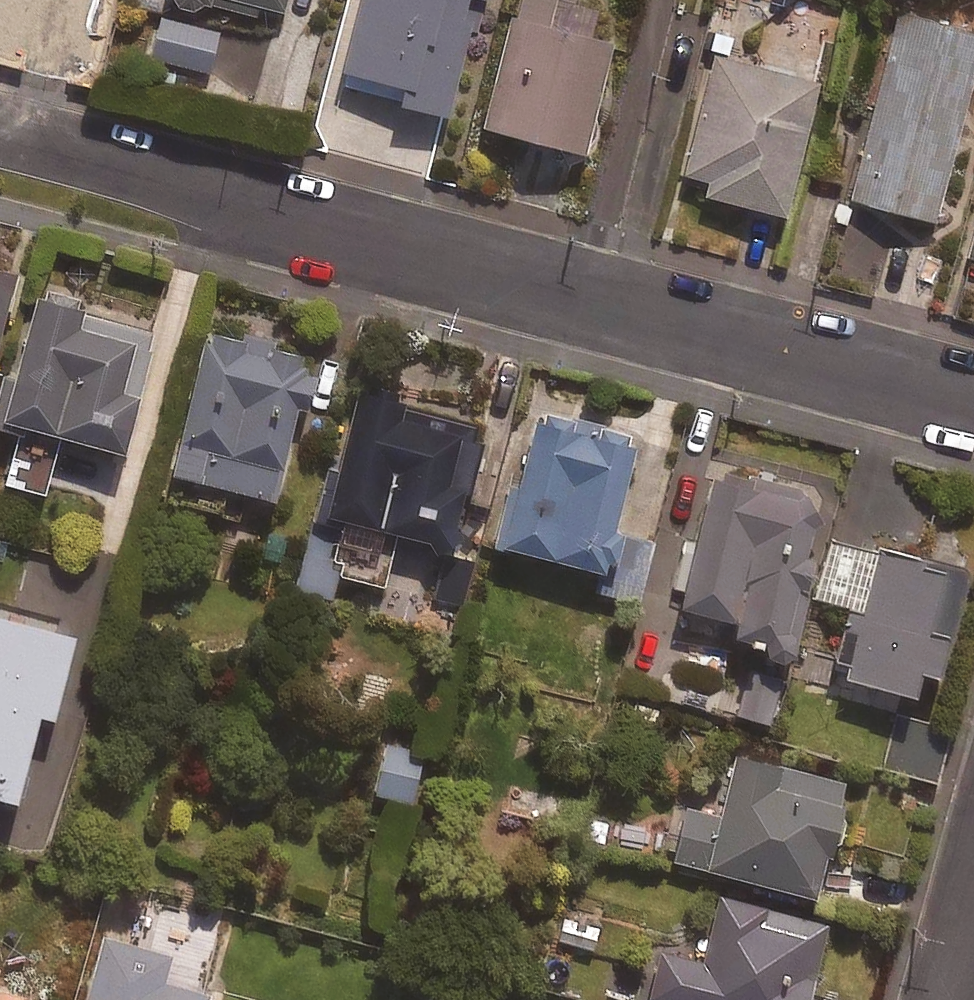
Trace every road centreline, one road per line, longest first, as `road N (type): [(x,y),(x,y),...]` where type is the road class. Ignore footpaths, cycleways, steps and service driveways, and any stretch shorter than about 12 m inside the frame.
road 1 (residential): [(0,145),(973,399)]

